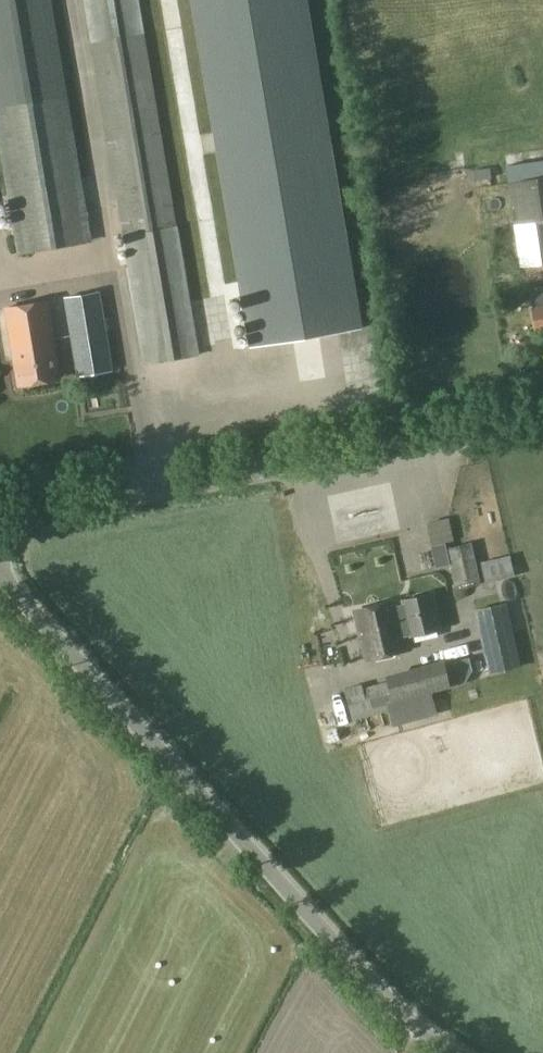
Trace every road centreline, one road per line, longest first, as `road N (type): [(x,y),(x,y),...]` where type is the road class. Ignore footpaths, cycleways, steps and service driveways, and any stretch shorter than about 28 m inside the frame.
road 1 (unclassified): [(445,1052),(288,897),(0,577)]
road 2 (unclassified): [(0,525),(542,410)]

